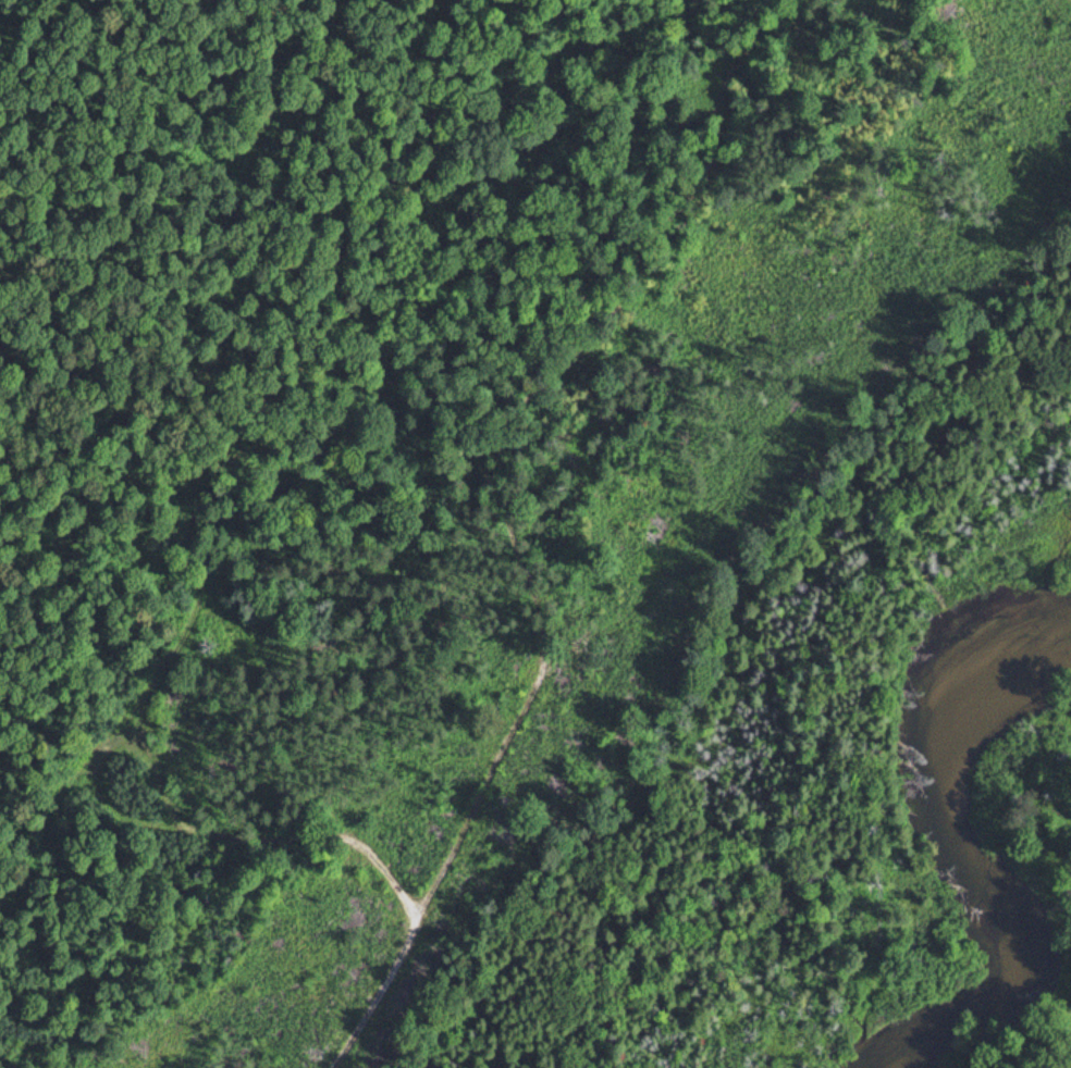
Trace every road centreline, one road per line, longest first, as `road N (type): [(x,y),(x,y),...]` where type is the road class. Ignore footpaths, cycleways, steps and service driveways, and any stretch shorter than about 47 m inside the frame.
road 1 (track): [(332,1067),(410,915),(380,864),(344,835),(195,837),(164,800),(138,712),(196,605),(190,558),(199,477),(281,401),(315,340),(331,266),(419,175),(452,116),(448,0)]
road 2 (track): [(190,558),(0,530)]

